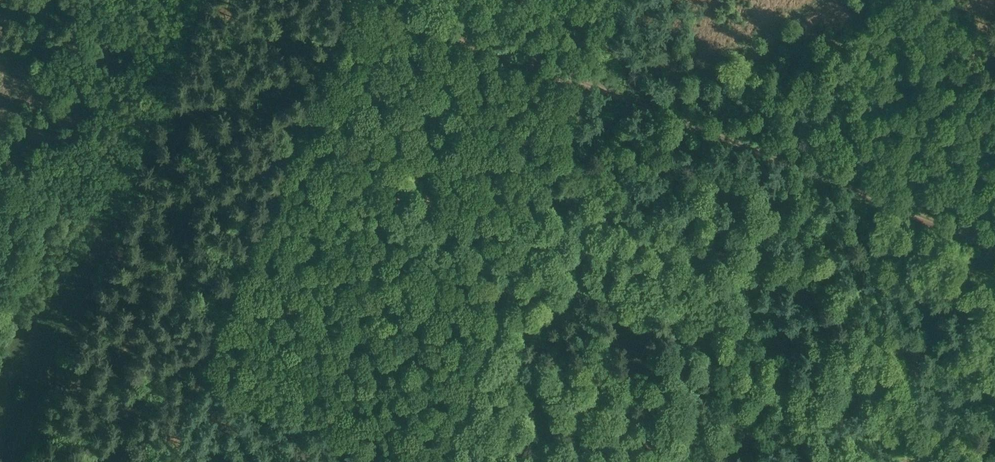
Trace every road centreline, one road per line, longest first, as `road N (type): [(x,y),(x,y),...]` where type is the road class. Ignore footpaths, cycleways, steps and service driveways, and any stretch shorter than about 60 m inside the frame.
road 1 (track): [(994,243),(587,84)]
road 2 (track): [(435,461),(587,84)]
road 3 (track): [(587,84),(375,0)]

